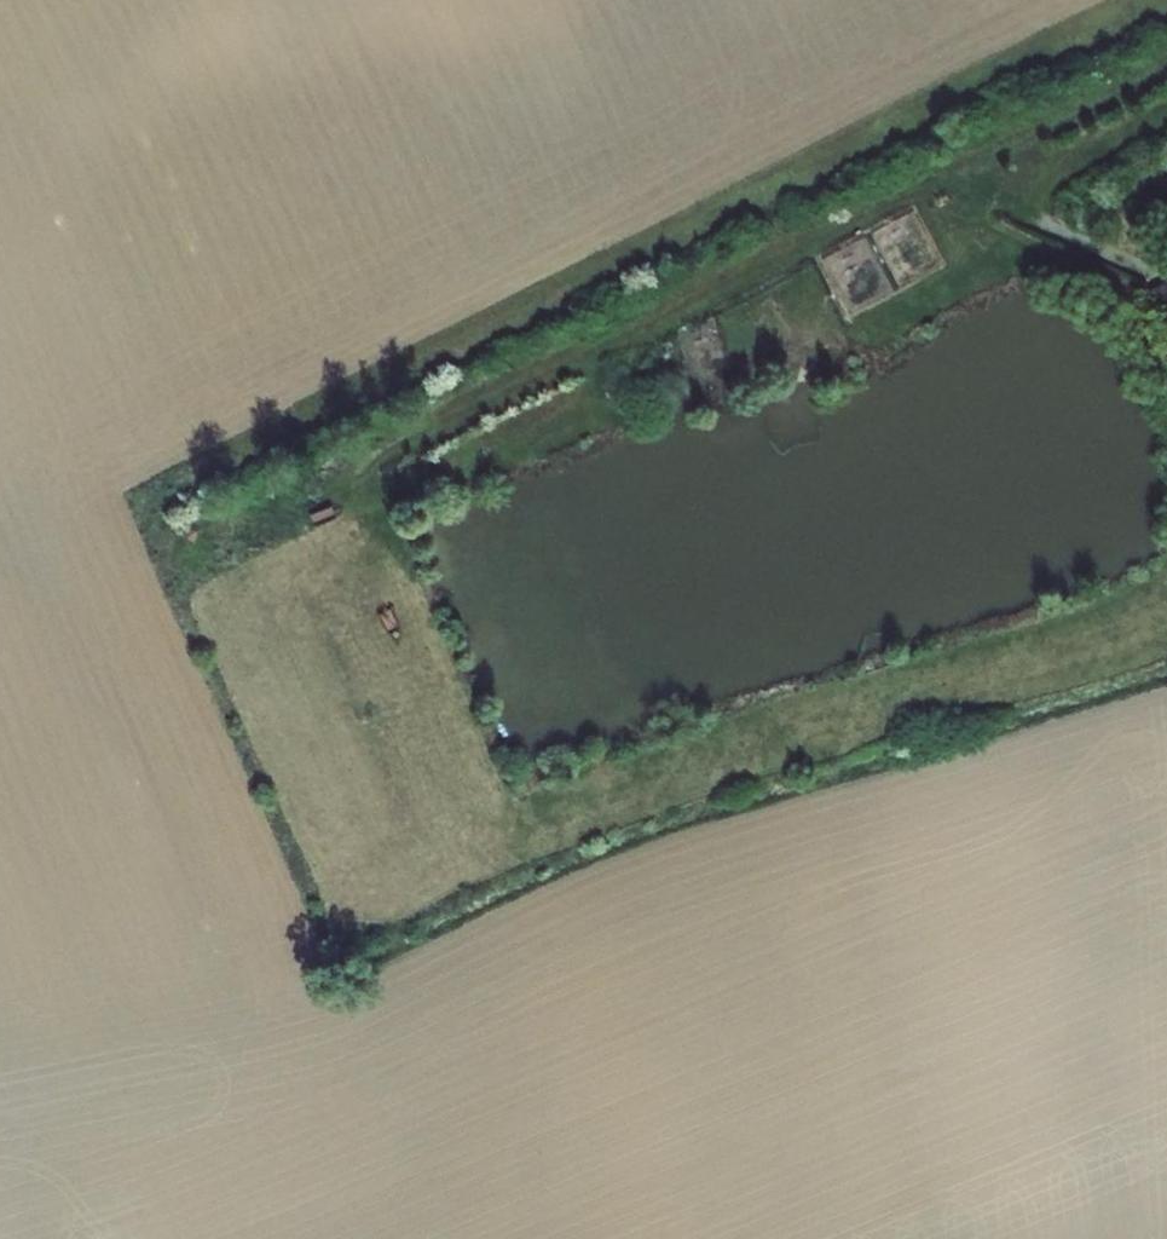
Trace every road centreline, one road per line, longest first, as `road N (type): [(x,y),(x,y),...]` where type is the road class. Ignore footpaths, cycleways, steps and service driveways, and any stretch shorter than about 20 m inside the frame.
road 1 (track): [(1166,60),(917,190)]

